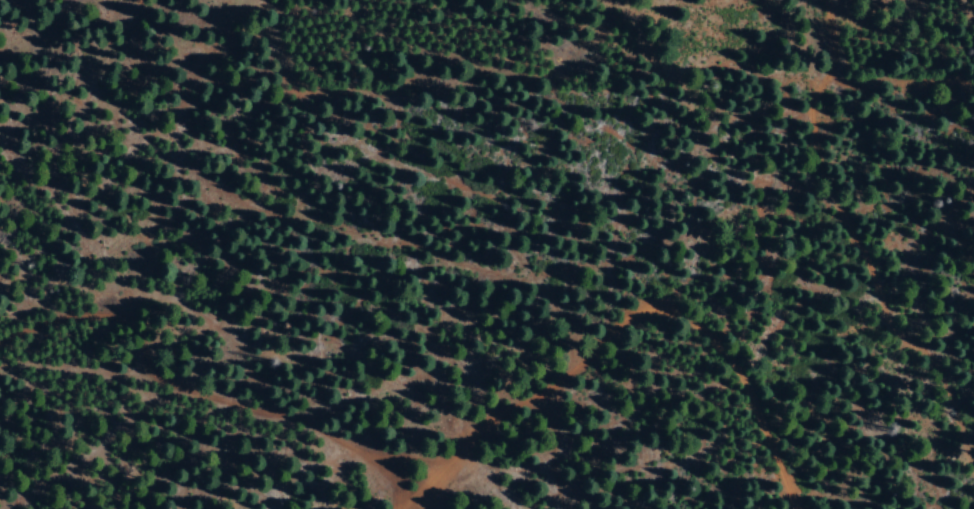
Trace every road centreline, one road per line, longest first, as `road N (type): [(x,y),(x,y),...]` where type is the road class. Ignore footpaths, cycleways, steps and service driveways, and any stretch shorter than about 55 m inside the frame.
road 1 (track): [(402,508),(522,385),(589,351),(695,345),(768,452),(792,508)]
road 2 (track): [(915,508),(910,467),(778,191),(822,0)]

